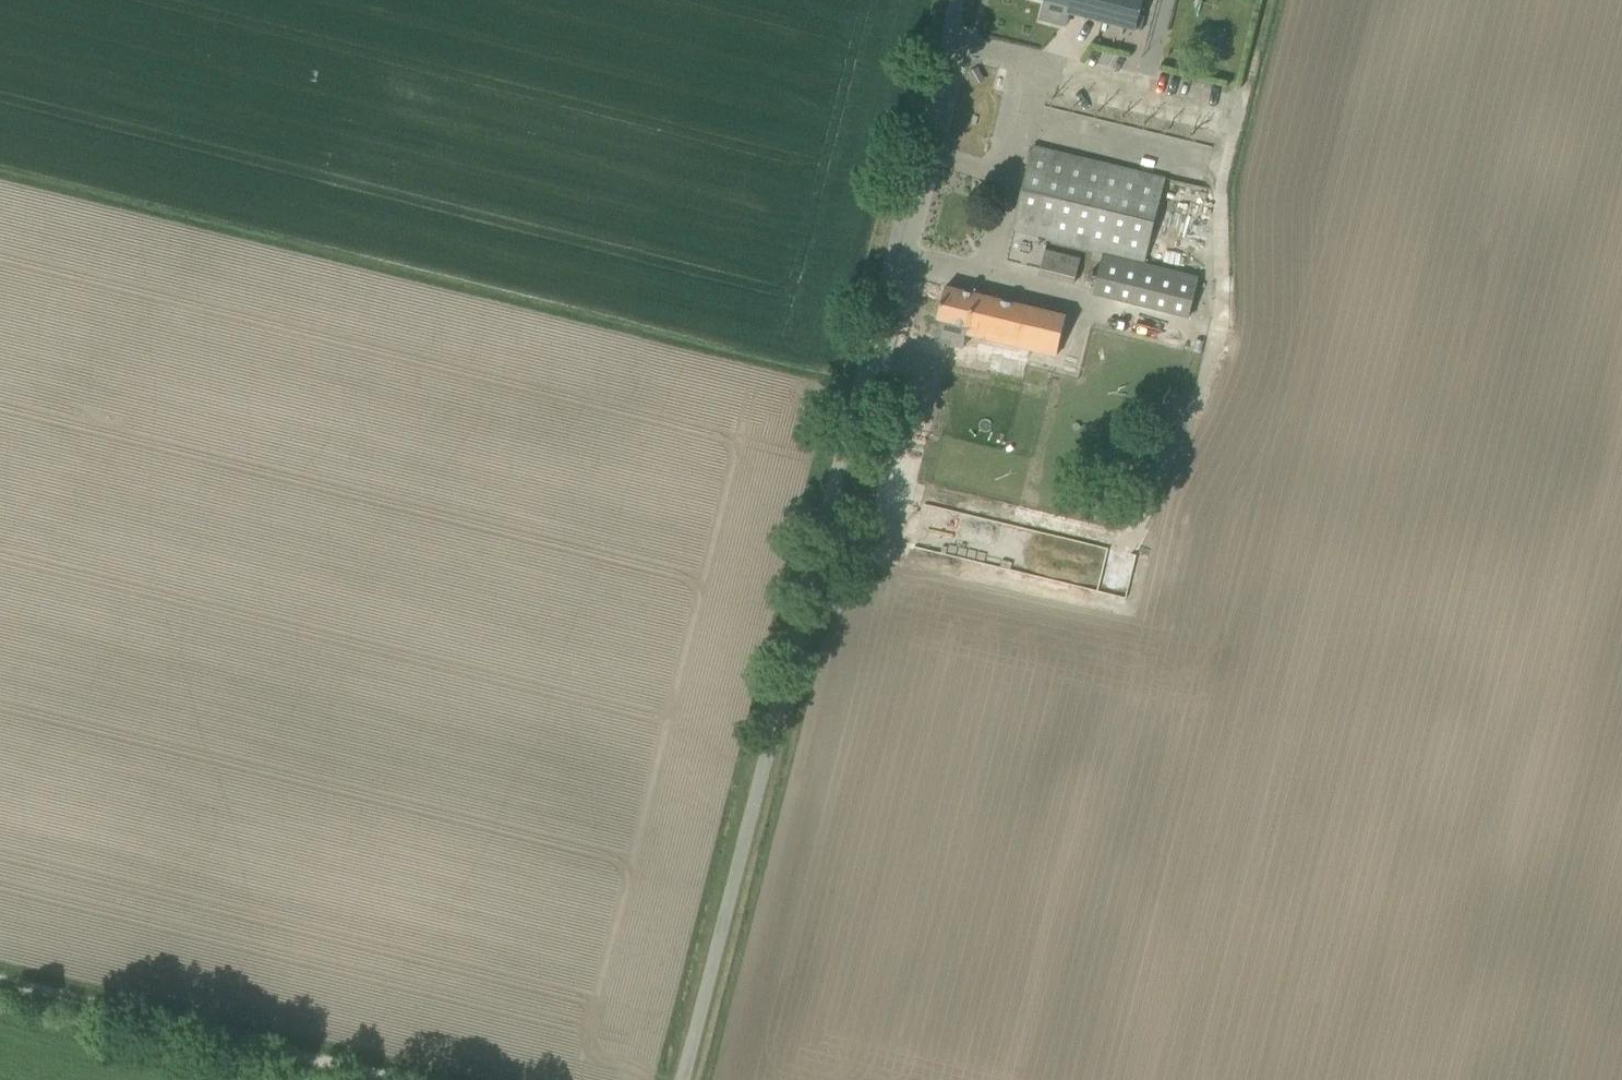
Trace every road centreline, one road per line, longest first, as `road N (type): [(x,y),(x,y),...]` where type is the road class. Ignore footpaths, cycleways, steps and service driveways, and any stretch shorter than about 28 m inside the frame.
road 1 (unclassified): [(683,1079),(956,0)]
road 2 (track): [(376,1079),(0,986)]

